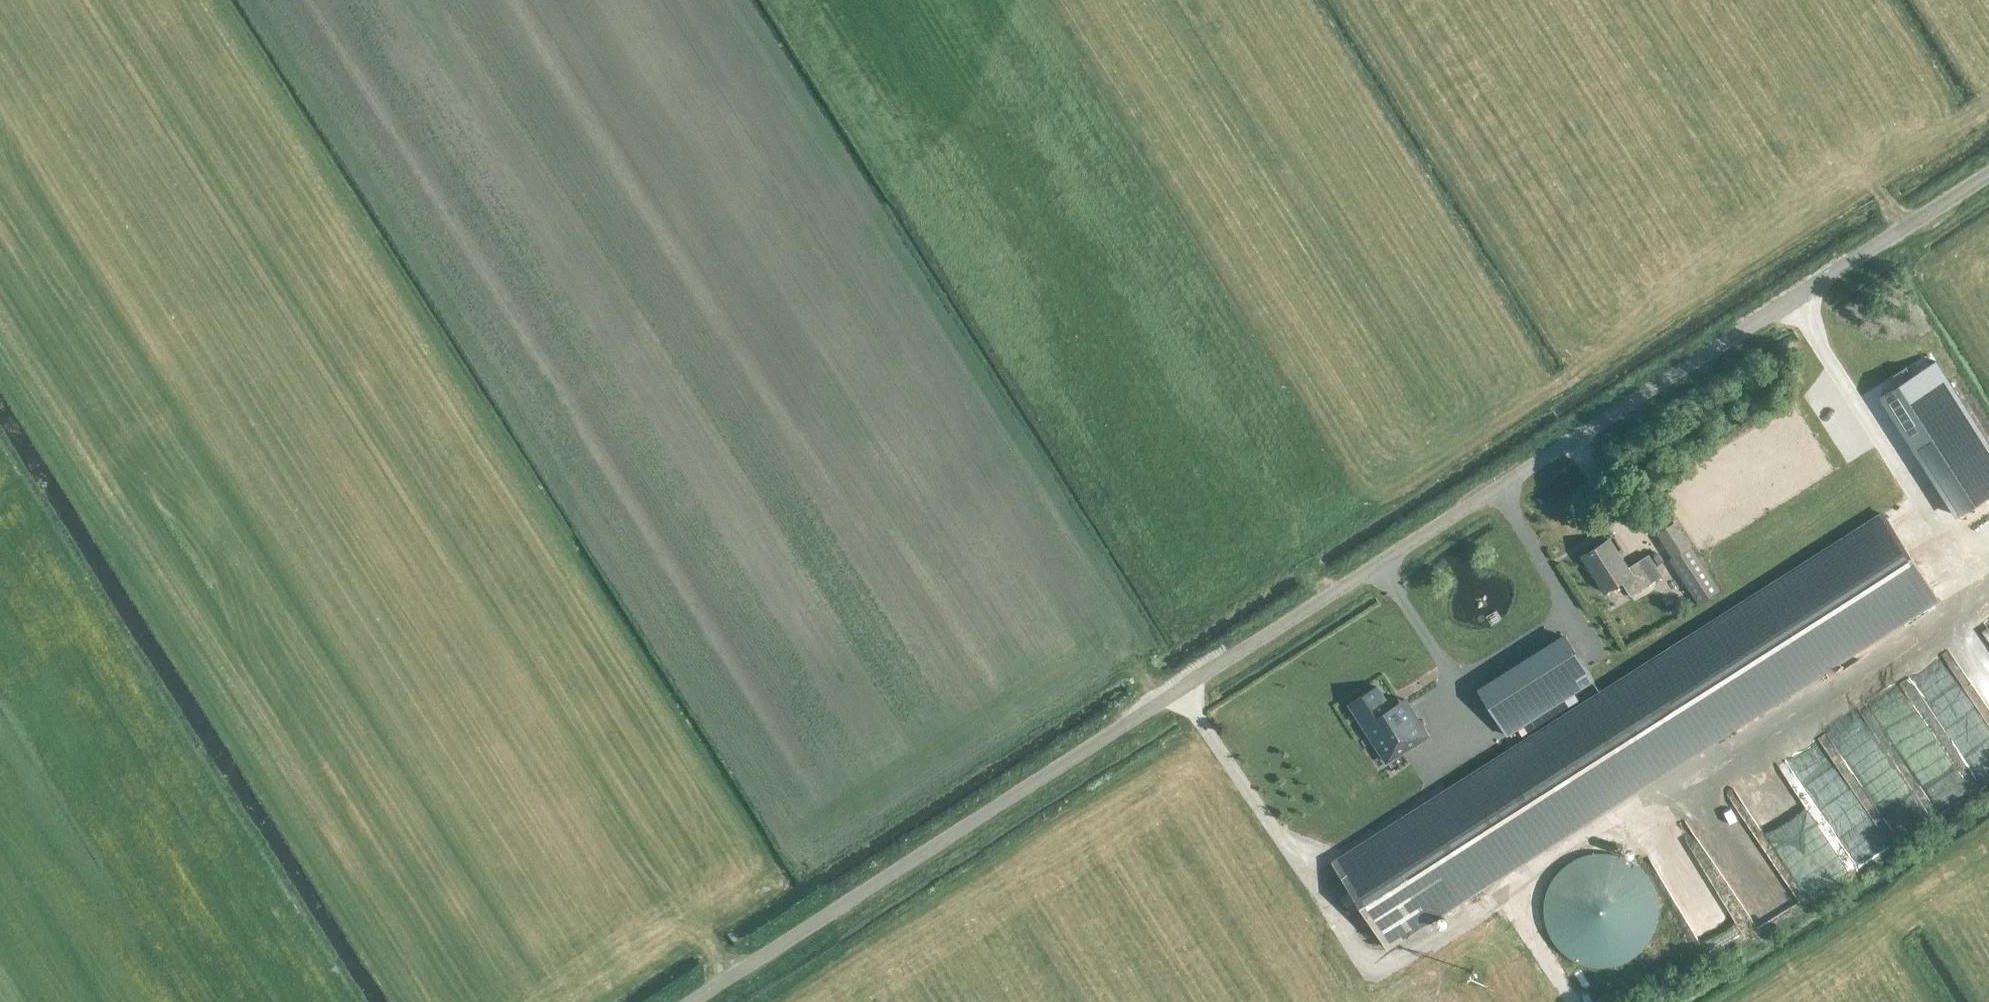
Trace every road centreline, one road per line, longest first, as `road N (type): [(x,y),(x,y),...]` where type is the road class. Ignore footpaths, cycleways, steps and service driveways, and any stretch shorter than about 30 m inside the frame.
road 1 (unclassified): [(693,1001),(1988,175)]

